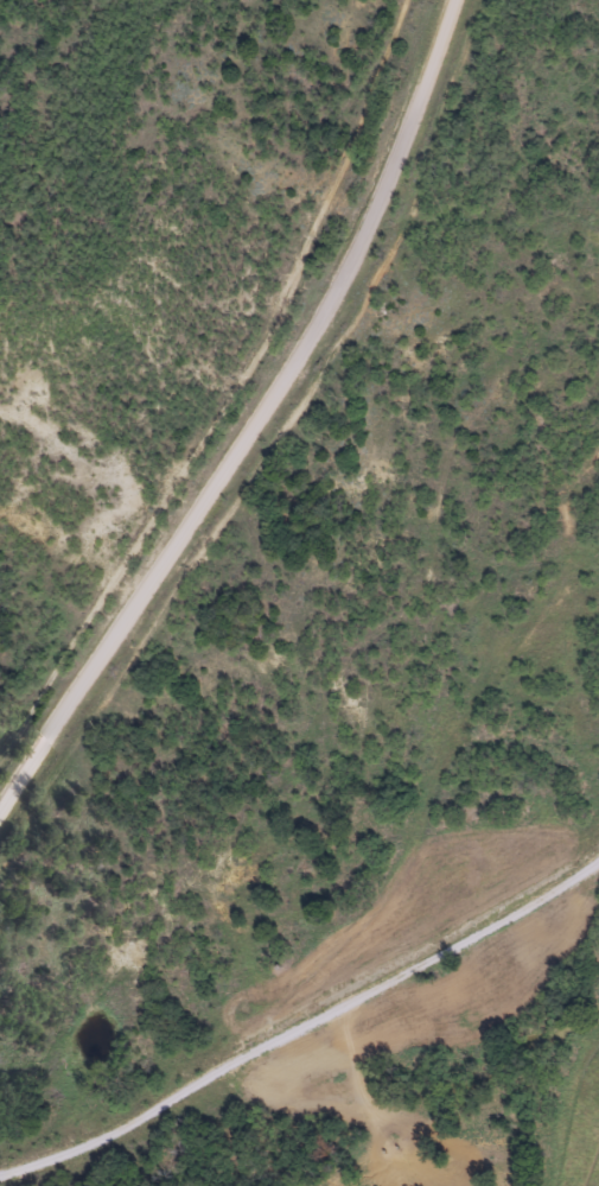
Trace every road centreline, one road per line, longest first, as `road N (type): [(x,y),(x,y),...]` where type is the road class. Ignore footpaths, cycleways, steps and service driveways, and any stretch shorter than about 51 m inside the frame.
road 1 (residential): [(0,823),(364,256),(463,0)]
road 2 (residential): [(598,862),(276,1035),(136,1121),(0,1178)]

